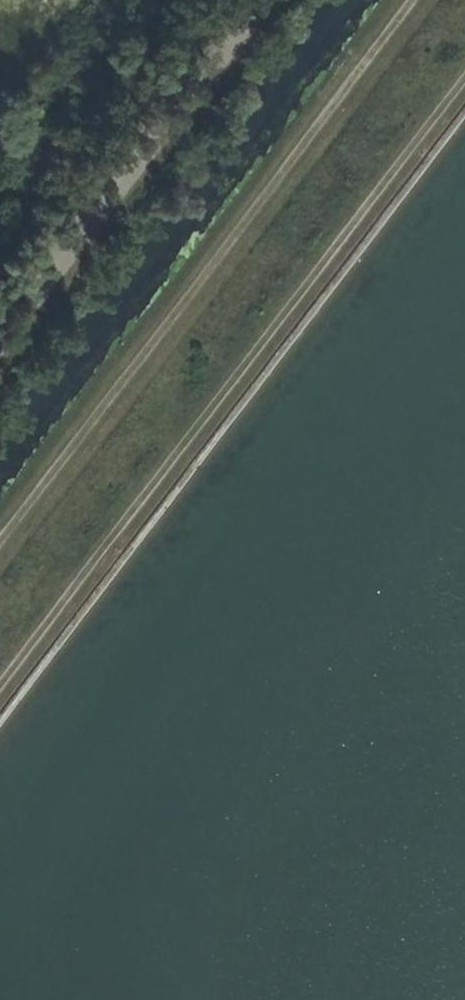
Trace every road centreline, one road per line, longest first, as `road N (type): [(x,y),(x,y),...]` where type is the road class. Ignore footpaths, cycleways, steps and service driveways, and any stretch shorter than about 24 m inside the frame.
road 1 (track): [(0,683),(464,71)]
road 2 (track): [(419,0),(0,555)]
road 3 (tertiary): [(255,0),(0,332)]

